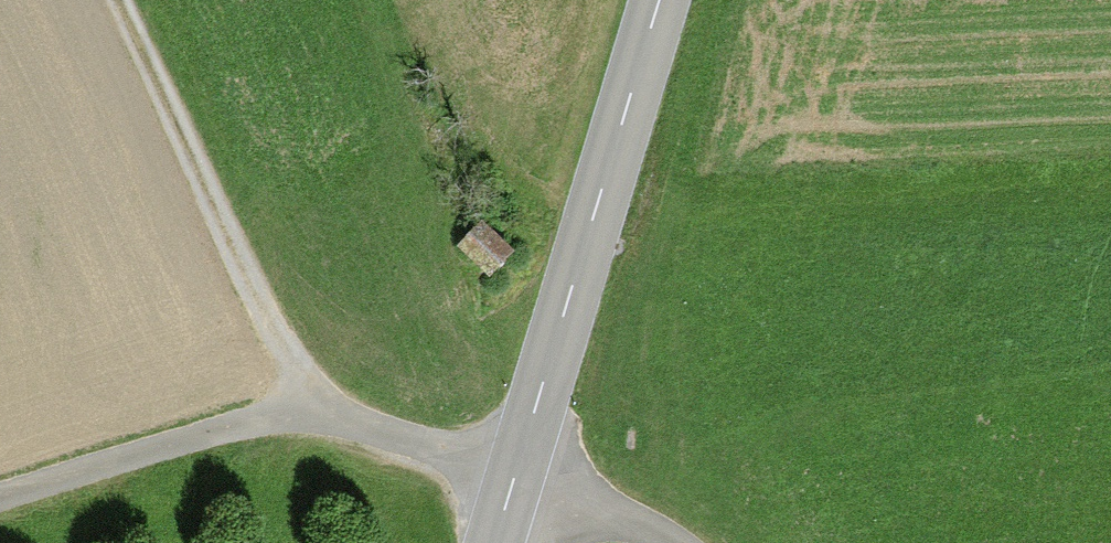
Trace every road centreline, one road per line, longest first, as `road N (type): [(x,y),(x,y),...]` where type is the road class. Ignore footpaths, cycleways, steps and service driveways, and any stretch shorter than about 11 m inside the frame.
road 1 (track): [(113,0),(309,391),(375,431),(511,477)]
road 2 (tertiary): [(491,542),(657,0)]
road 3 (track): [(0,499),(309,391)]
road 4 (track): [(669,542),(511,477)]

